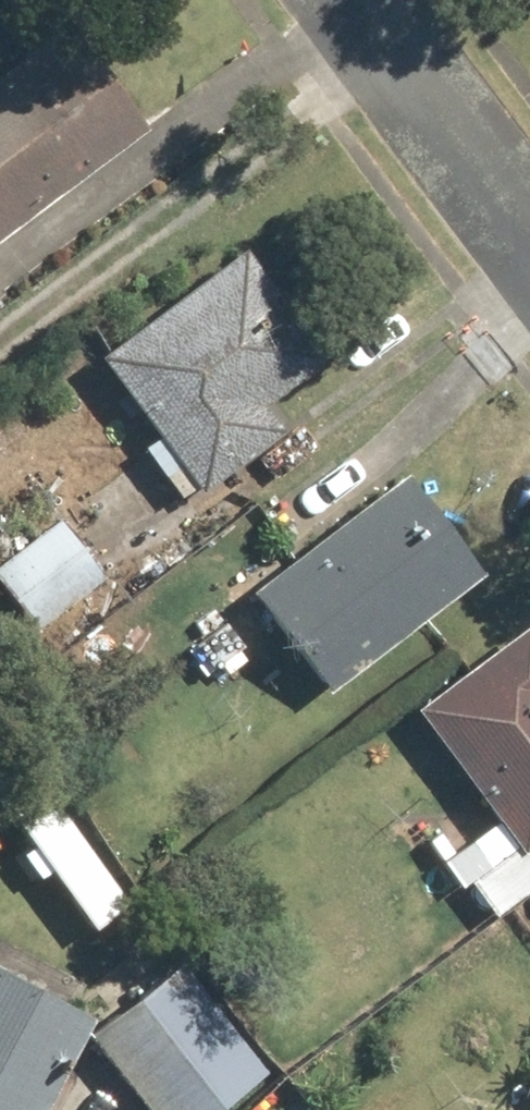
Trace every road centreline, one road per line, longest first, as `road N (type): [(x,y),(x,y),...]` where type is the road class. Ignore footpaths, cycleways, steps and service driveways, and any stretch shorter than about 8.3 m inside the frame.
road 1 (residential): [(529,226),(356,0)]

